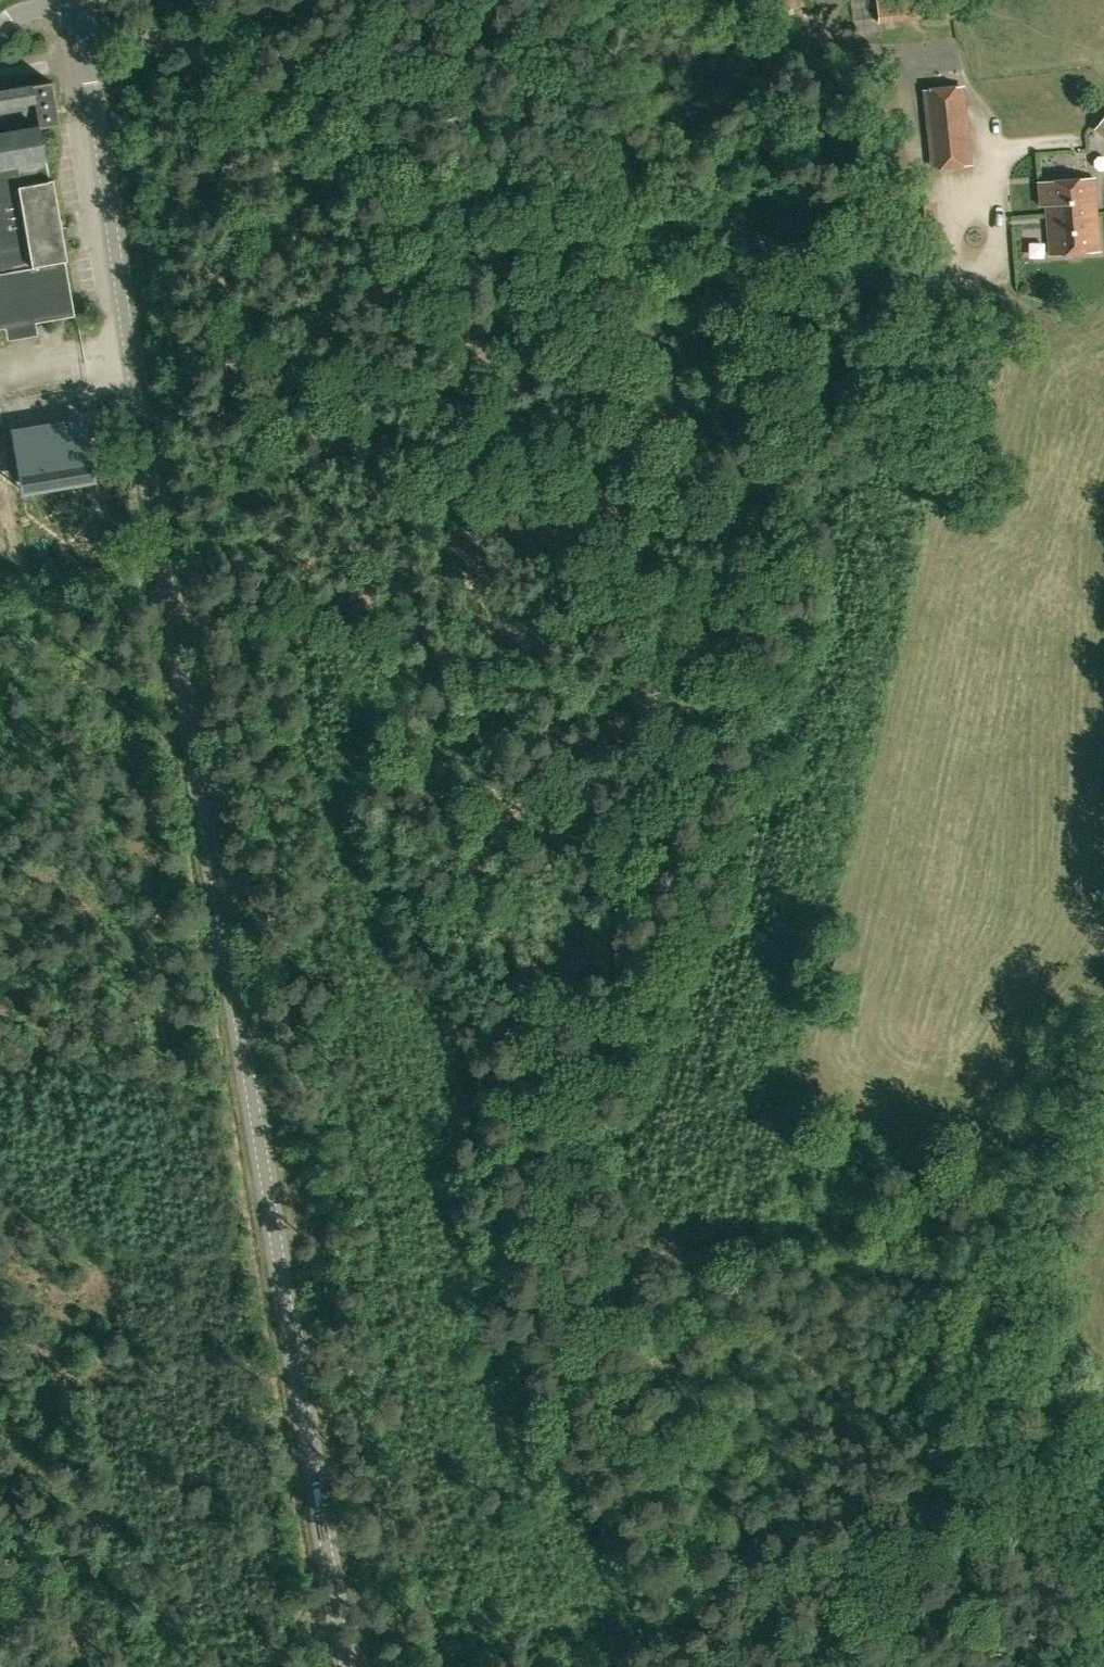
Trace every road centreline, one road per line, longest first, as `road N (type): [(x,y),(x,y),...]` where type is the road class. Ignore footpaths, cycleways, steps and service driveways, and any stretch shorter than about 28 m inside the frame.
road 1 (tertiary): [(346,1666),(80,4)]

